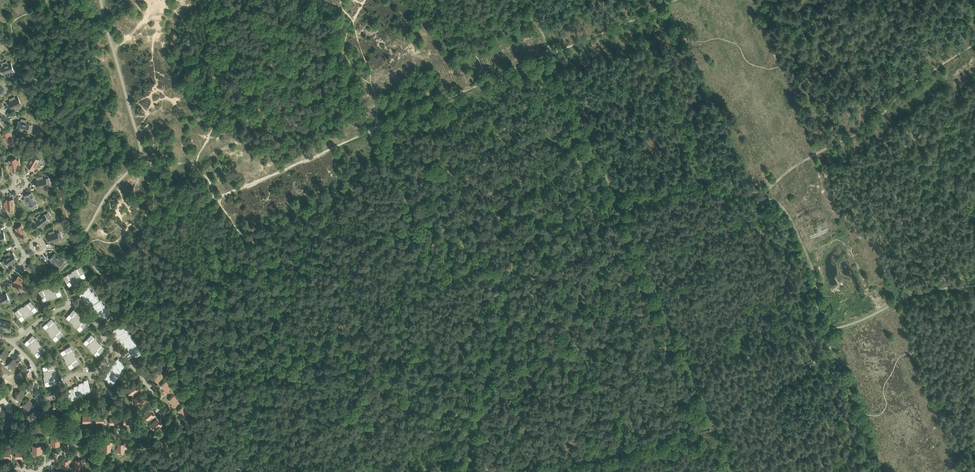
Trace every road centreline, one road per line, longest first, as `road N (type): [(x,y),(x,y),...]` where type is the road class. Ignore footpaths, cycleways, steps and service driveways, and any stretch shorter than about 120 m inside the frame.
road 1 (track): [(641,18),(696,157),(714,180)]
road 2 (track): [(822,332),(807,252),(783,207),(764,193)]
road 3 (track): [(764,193),(890,108)]

